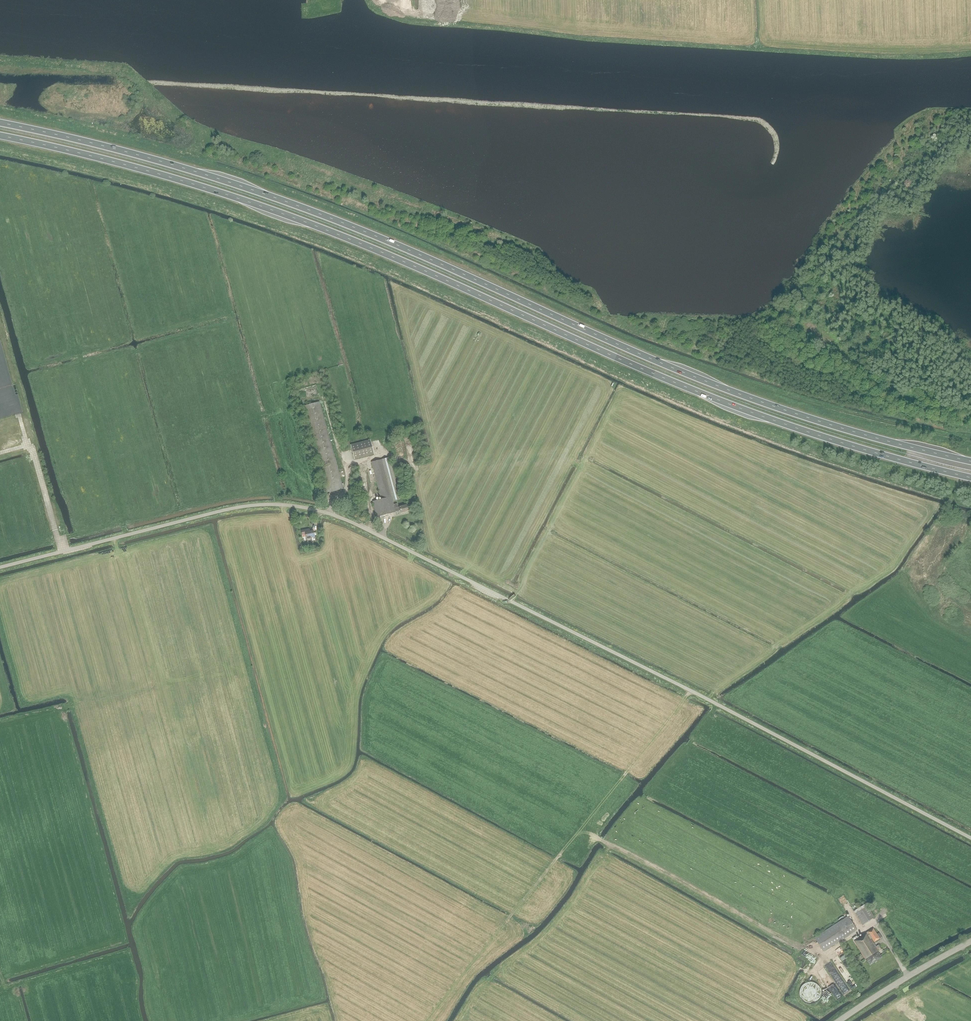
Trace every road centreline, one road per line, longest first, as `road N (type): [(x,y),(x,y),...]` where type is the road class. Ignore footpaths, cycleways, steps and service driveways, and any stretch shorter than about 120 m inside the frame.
road 1 (unclassified): [(970,838),(327,513),(247,506),(0,567)]
road 2 (trunk): [(0,136),(182,181),(306,222),(752,412),(970,478)]
road 3 (trunk): [(970,461),(755,400),(247,188),(0,123)]
road 4 (track): [(970,417),(895,400),(838,347)]
road 5 (secondary): [(841,1020),(970,942)]

